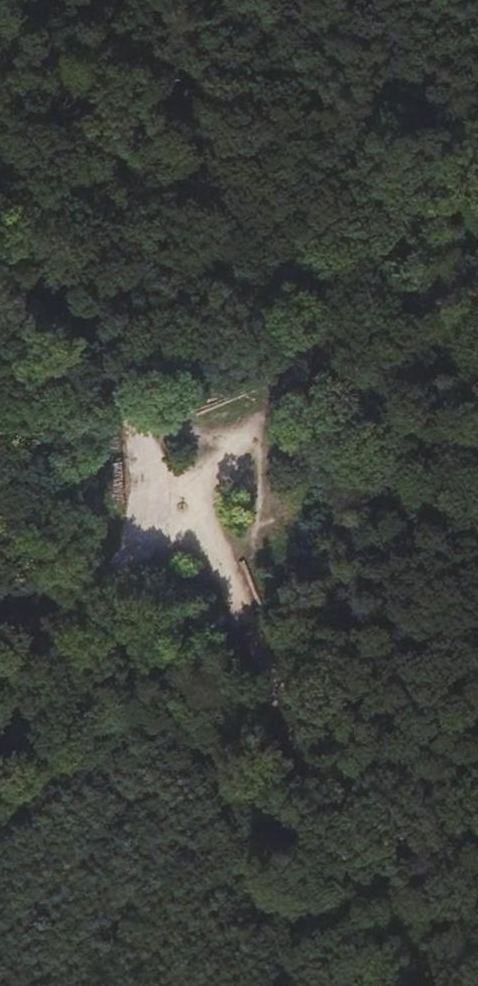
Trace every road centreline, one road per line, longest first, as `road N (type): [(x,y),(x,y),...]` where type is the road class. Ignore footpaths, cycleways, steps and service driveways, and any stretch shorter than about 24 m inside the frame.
road 1 (unclassified): [(0,150),(175,509),(0,713)]
road 2 (track): [(175,509),(420,985)]
road 3 (track): [(175,509),(477,132)]

